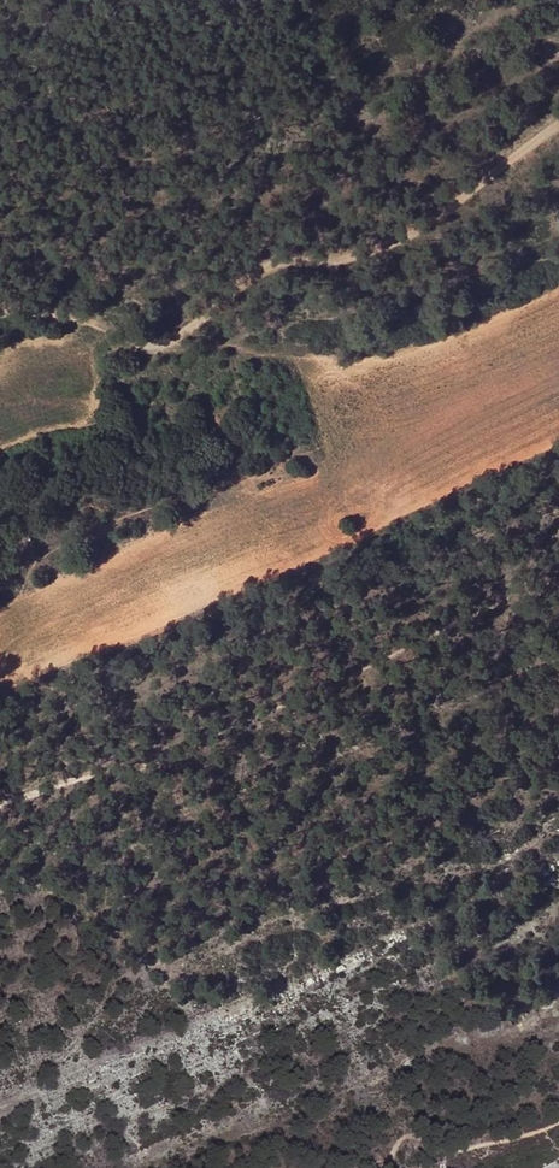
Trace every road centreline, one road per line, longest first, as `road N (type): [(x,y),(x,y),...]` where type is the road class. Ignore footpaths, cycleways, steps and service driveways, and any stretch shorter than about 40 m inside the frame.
road 1 (track): [(0,311),(84,320),(148,349),(176,336),(252,265),(381,246),(558,126)]
road 2 (track): [(0,802),(94,771),(155,768),(330,688),(558,559)]

